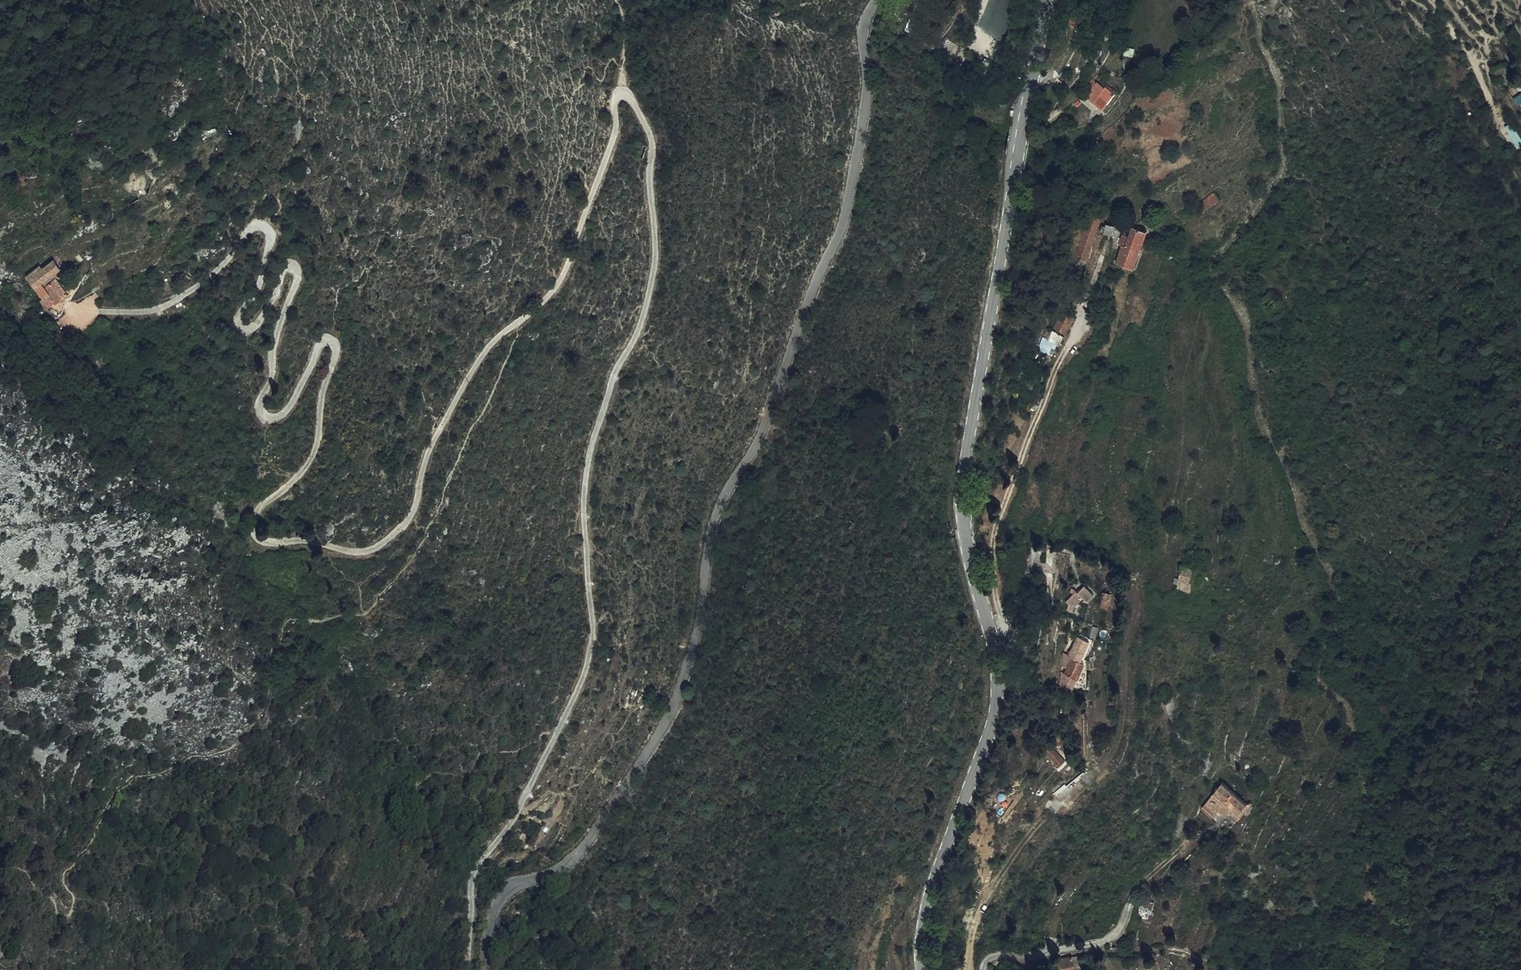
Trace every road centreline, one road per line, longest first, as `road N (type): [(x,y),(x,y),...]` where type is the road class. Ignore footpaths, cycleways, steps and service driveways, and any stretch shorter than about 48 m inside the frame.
road 1 (track): [(88,313),(148,311),(179,297),(251,231),(265,229),(270,242),(240,312),(243,327),(257,323),(285,271),(294,269),(298,280),(272,349),(265,414),(291,404),(322,344),(332,342),(337,353),(313,453),(259,509),(254,534),(268,543),(363,550),(407,521),(470,374),(516,325)]
road 2 (tertiary): [(483,969),(502,897),(579,855),(678,699),(702,612),(715,514),(757,446),(843,226),(868,88),(863,29),(879,0)]
road 3 (tertiary): [(1043,0),(961,485),(997,695),(925,904),(922,969)]
road 4 (track): [(623,96),(652,139),(656,259),(640,328),(590,449),(586,559),(595,635),(586,675),(517,815),(472,880),(469,969)]
road 5 (track): [(990,632),(1001,619),(992,539),(1065,352)]
road 6 (track): [(623,96),(614,104),(616,129),(563,277),(516,325)]
road 7 (track): [(983,969),(993,957),(1103,942),(1124,919)]

